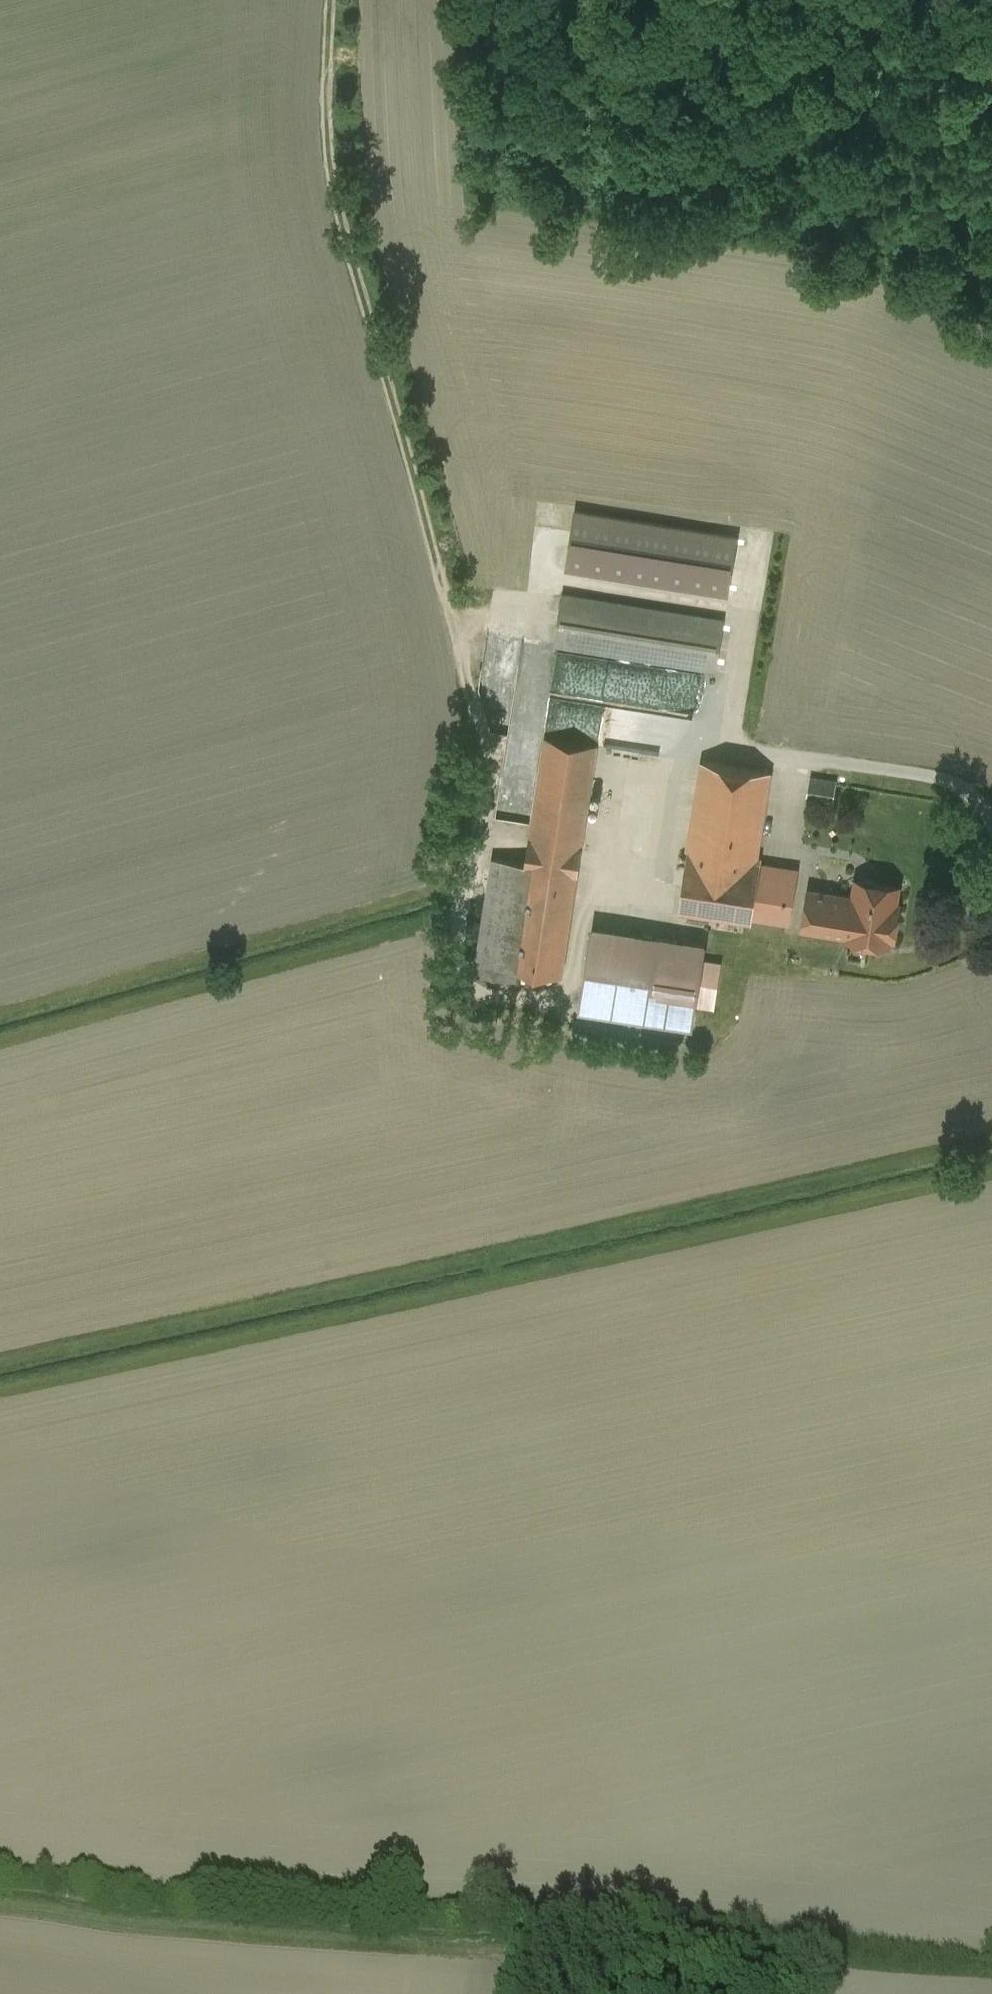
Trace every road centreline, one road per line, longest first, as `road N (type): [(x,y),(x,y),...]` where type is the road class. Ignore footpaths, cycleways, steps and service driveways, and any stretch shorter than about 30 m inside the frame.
road 1 (track): [(453,619),(334,180),(334,0)]
road 2 (unclassified): [(991,824),(969,791),(939,779),(716,745)]

